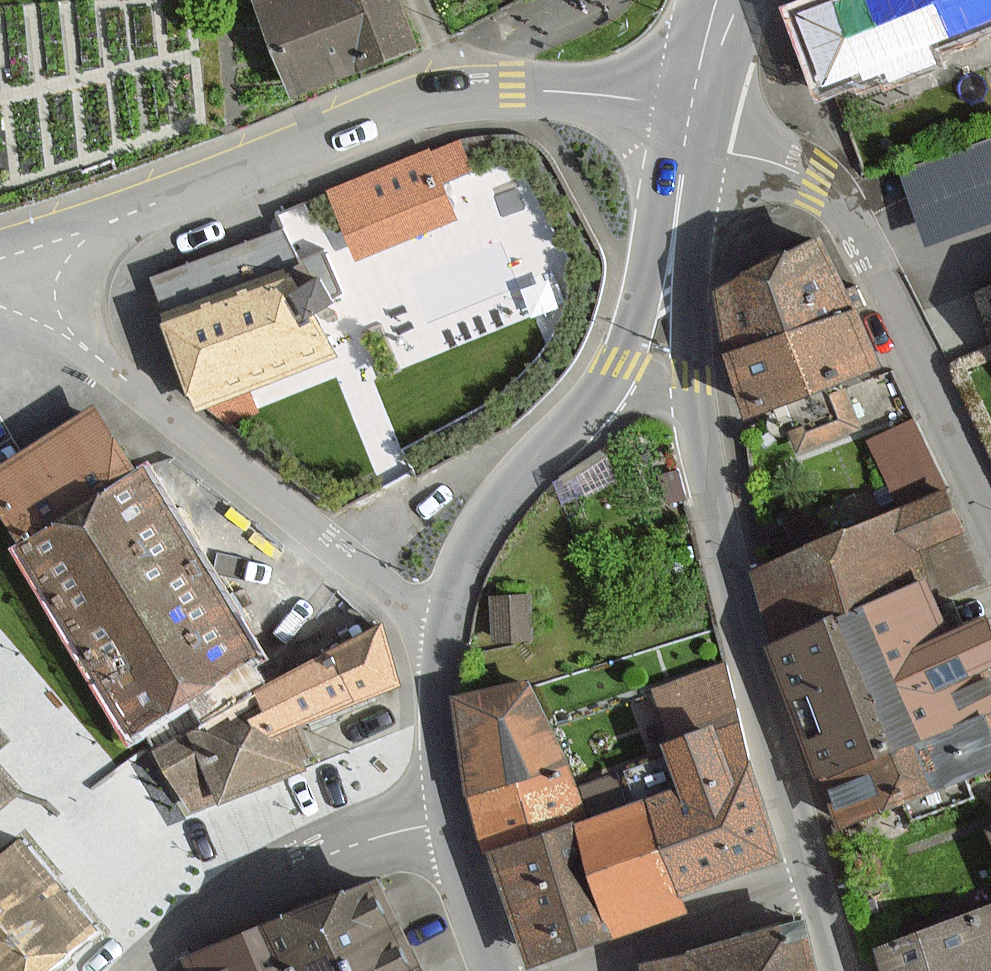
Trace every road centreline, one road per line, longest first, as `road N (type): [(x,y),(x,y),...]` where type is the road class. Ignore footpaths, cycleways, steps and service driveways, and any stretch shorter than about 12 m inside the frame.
road 1 (residential): [(694,103),(515,90),(453,96),(2,253)]
road 2 (tertiary): [(844,970),(725,540),(695,396)]
road 3 (residential): [(2,253),(48,318),(446,638)]
road 4 (residential): [(990,532),(838,202),(803,177),(689,136)]
road 5 (residential): [(455,823),(367,840),(258,885),(203,915),(137,970)]
road 6 (tertiary): [(604,384),(517,479),(481,535),(446,638)]
road 7 (tertiary): [(446,638),(439,716),(455,823)]
road 8 (tertiary): [(455,823),(496,970)]
road 9 (tertiary): [(674,254),(604,384)]
road 10 (tertiary): [(695,396),(674,254)]

